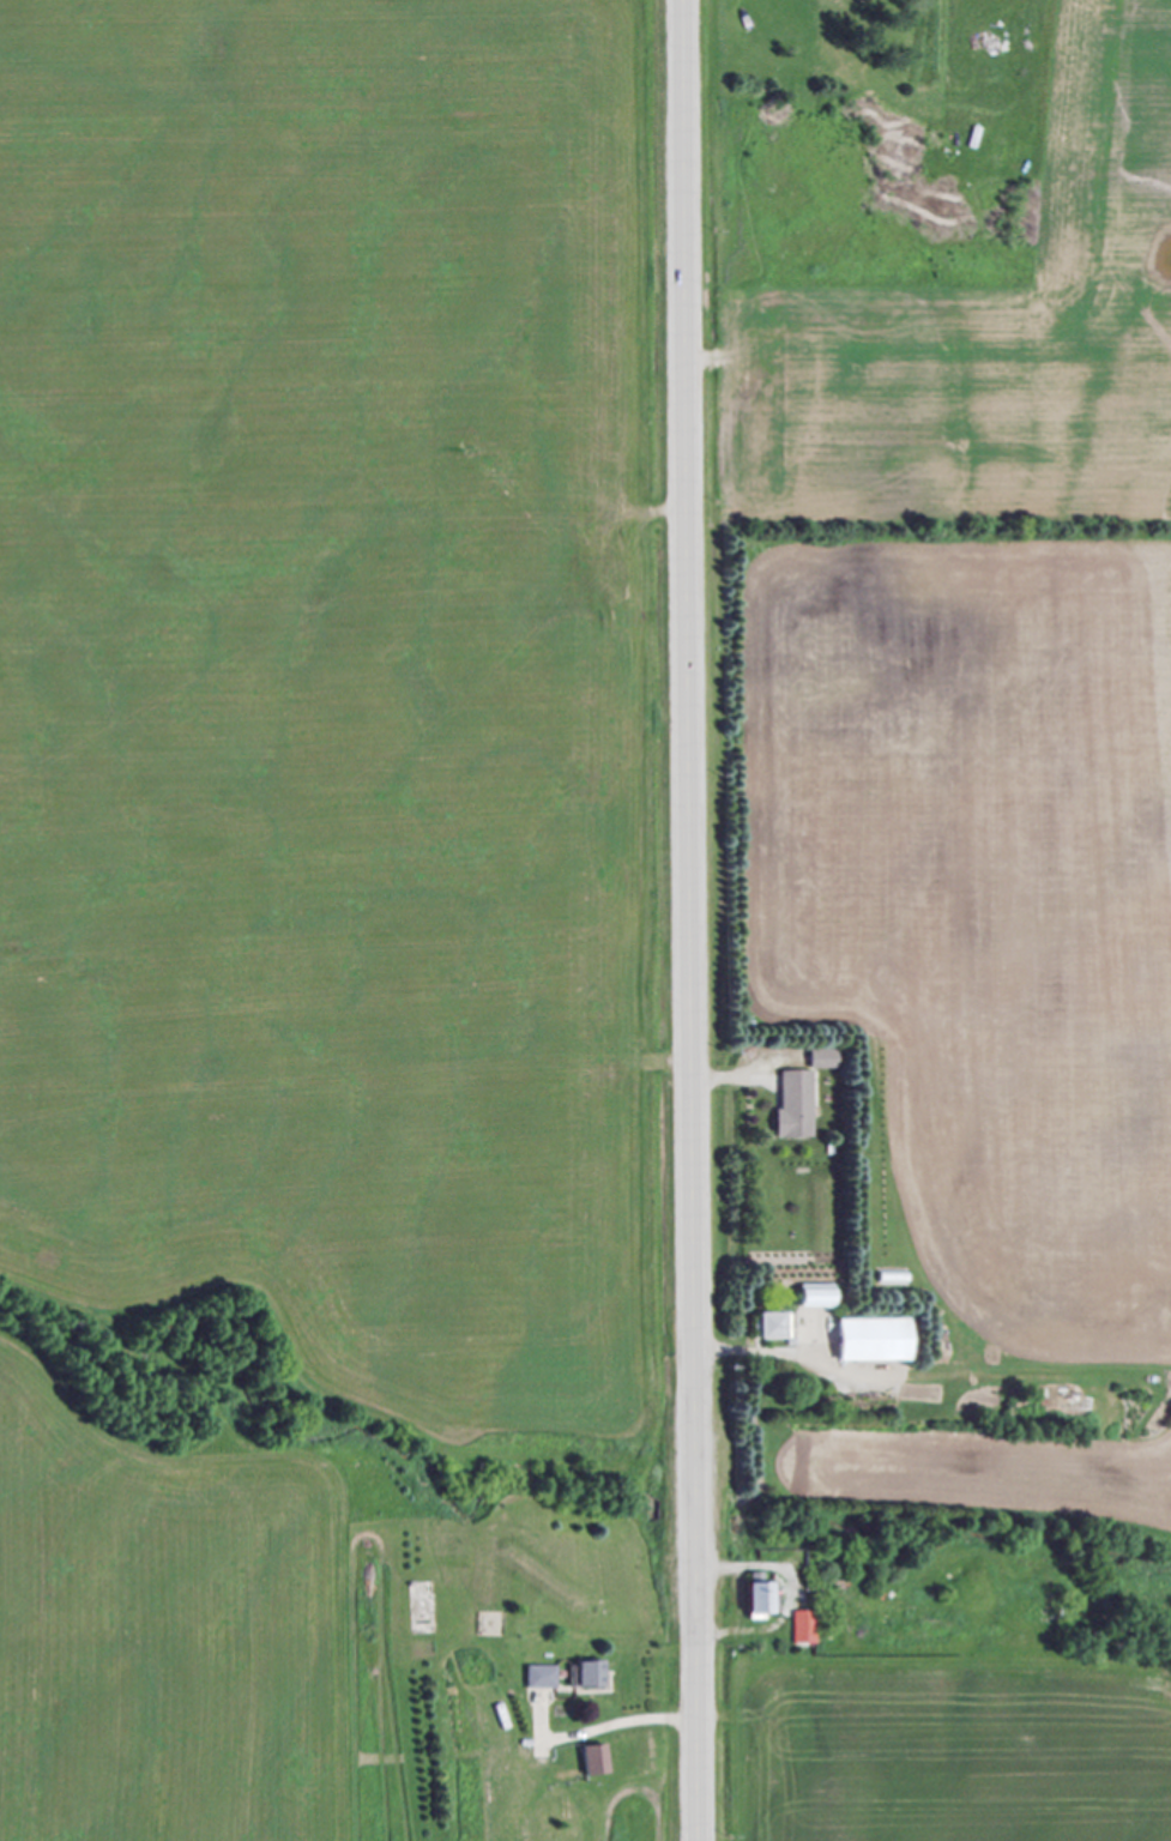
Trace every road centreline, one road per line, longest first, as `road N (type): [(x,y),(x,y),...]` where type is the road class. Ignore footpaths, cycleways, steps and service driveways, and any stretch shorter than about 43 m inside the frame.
road 1 (primary): [(698,1840),(684,0)]

